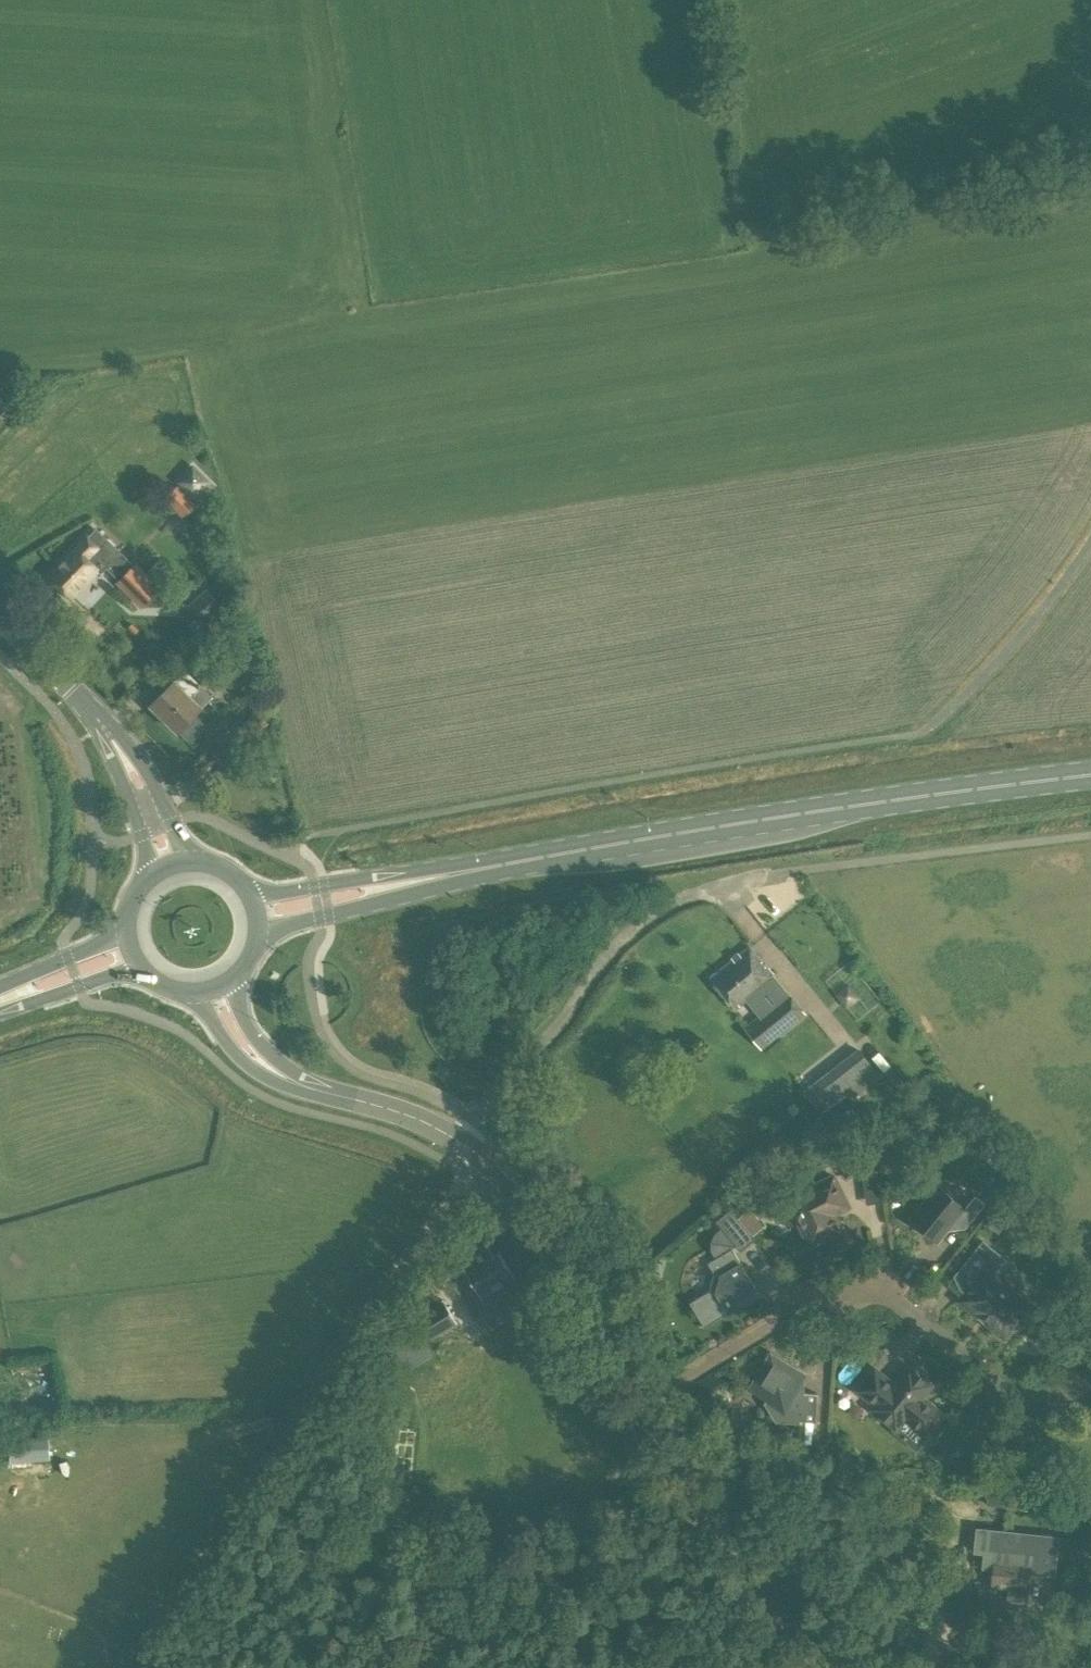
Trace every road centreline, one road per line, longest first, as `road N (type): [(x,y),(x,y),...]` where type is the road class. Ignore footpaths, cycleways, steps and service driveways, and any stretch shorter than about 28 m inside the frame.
road 1 (primary): [(257,918),(632,842),(1090,779)]
road 2 (tertiary): [(824,1667),(799,1611),(741,1546),(483,1158)]
road 3 (unclassified): [(458,1139),(644,924),(733,880),(796,871)]
road 4 (unclassified): [(483,1158),(293,1429)]
road 5 (tertiary): [(173,868),(112,736),(0,620)]
road 6 (tertiary): [(458,1139),(287,1082),(234,1033),(218,990)]
road 7 (track): [(293,1429),(132,1667)]
road 8 (residential): [(1090,1398),(1038,1410),(987,1393),(873,1285)]
road 9 (unclassified): [(921,735),(994,661),(1090,540)]
road 10 (primary): [(0,1005),(133,957)]

